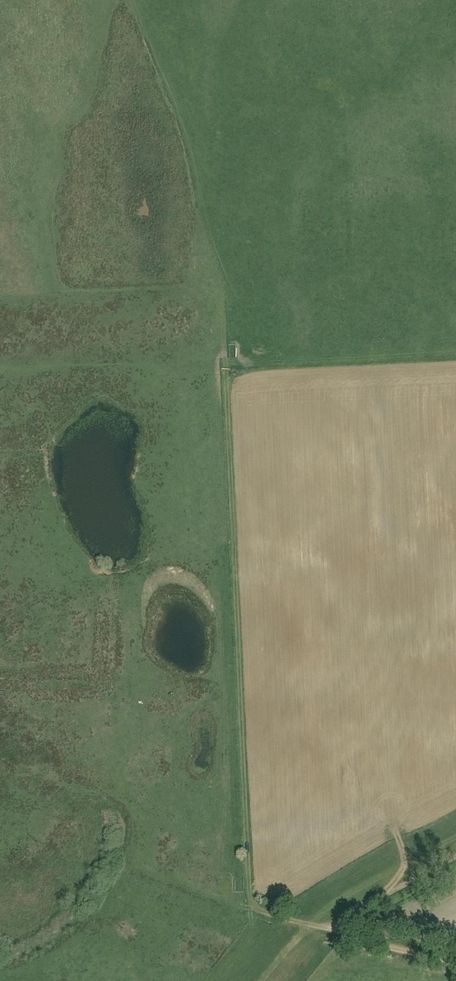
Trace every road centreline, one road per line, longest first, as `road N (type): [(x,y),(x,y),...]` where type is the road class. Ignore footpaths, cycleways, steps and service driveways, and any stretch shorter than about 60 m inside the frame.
road 1 (track): [(333,931),(249,900),(220,372)]
road 2 (track): [(333,931),(455,859)]
road 3 (unclassified): [(455,974),(333,931)]

